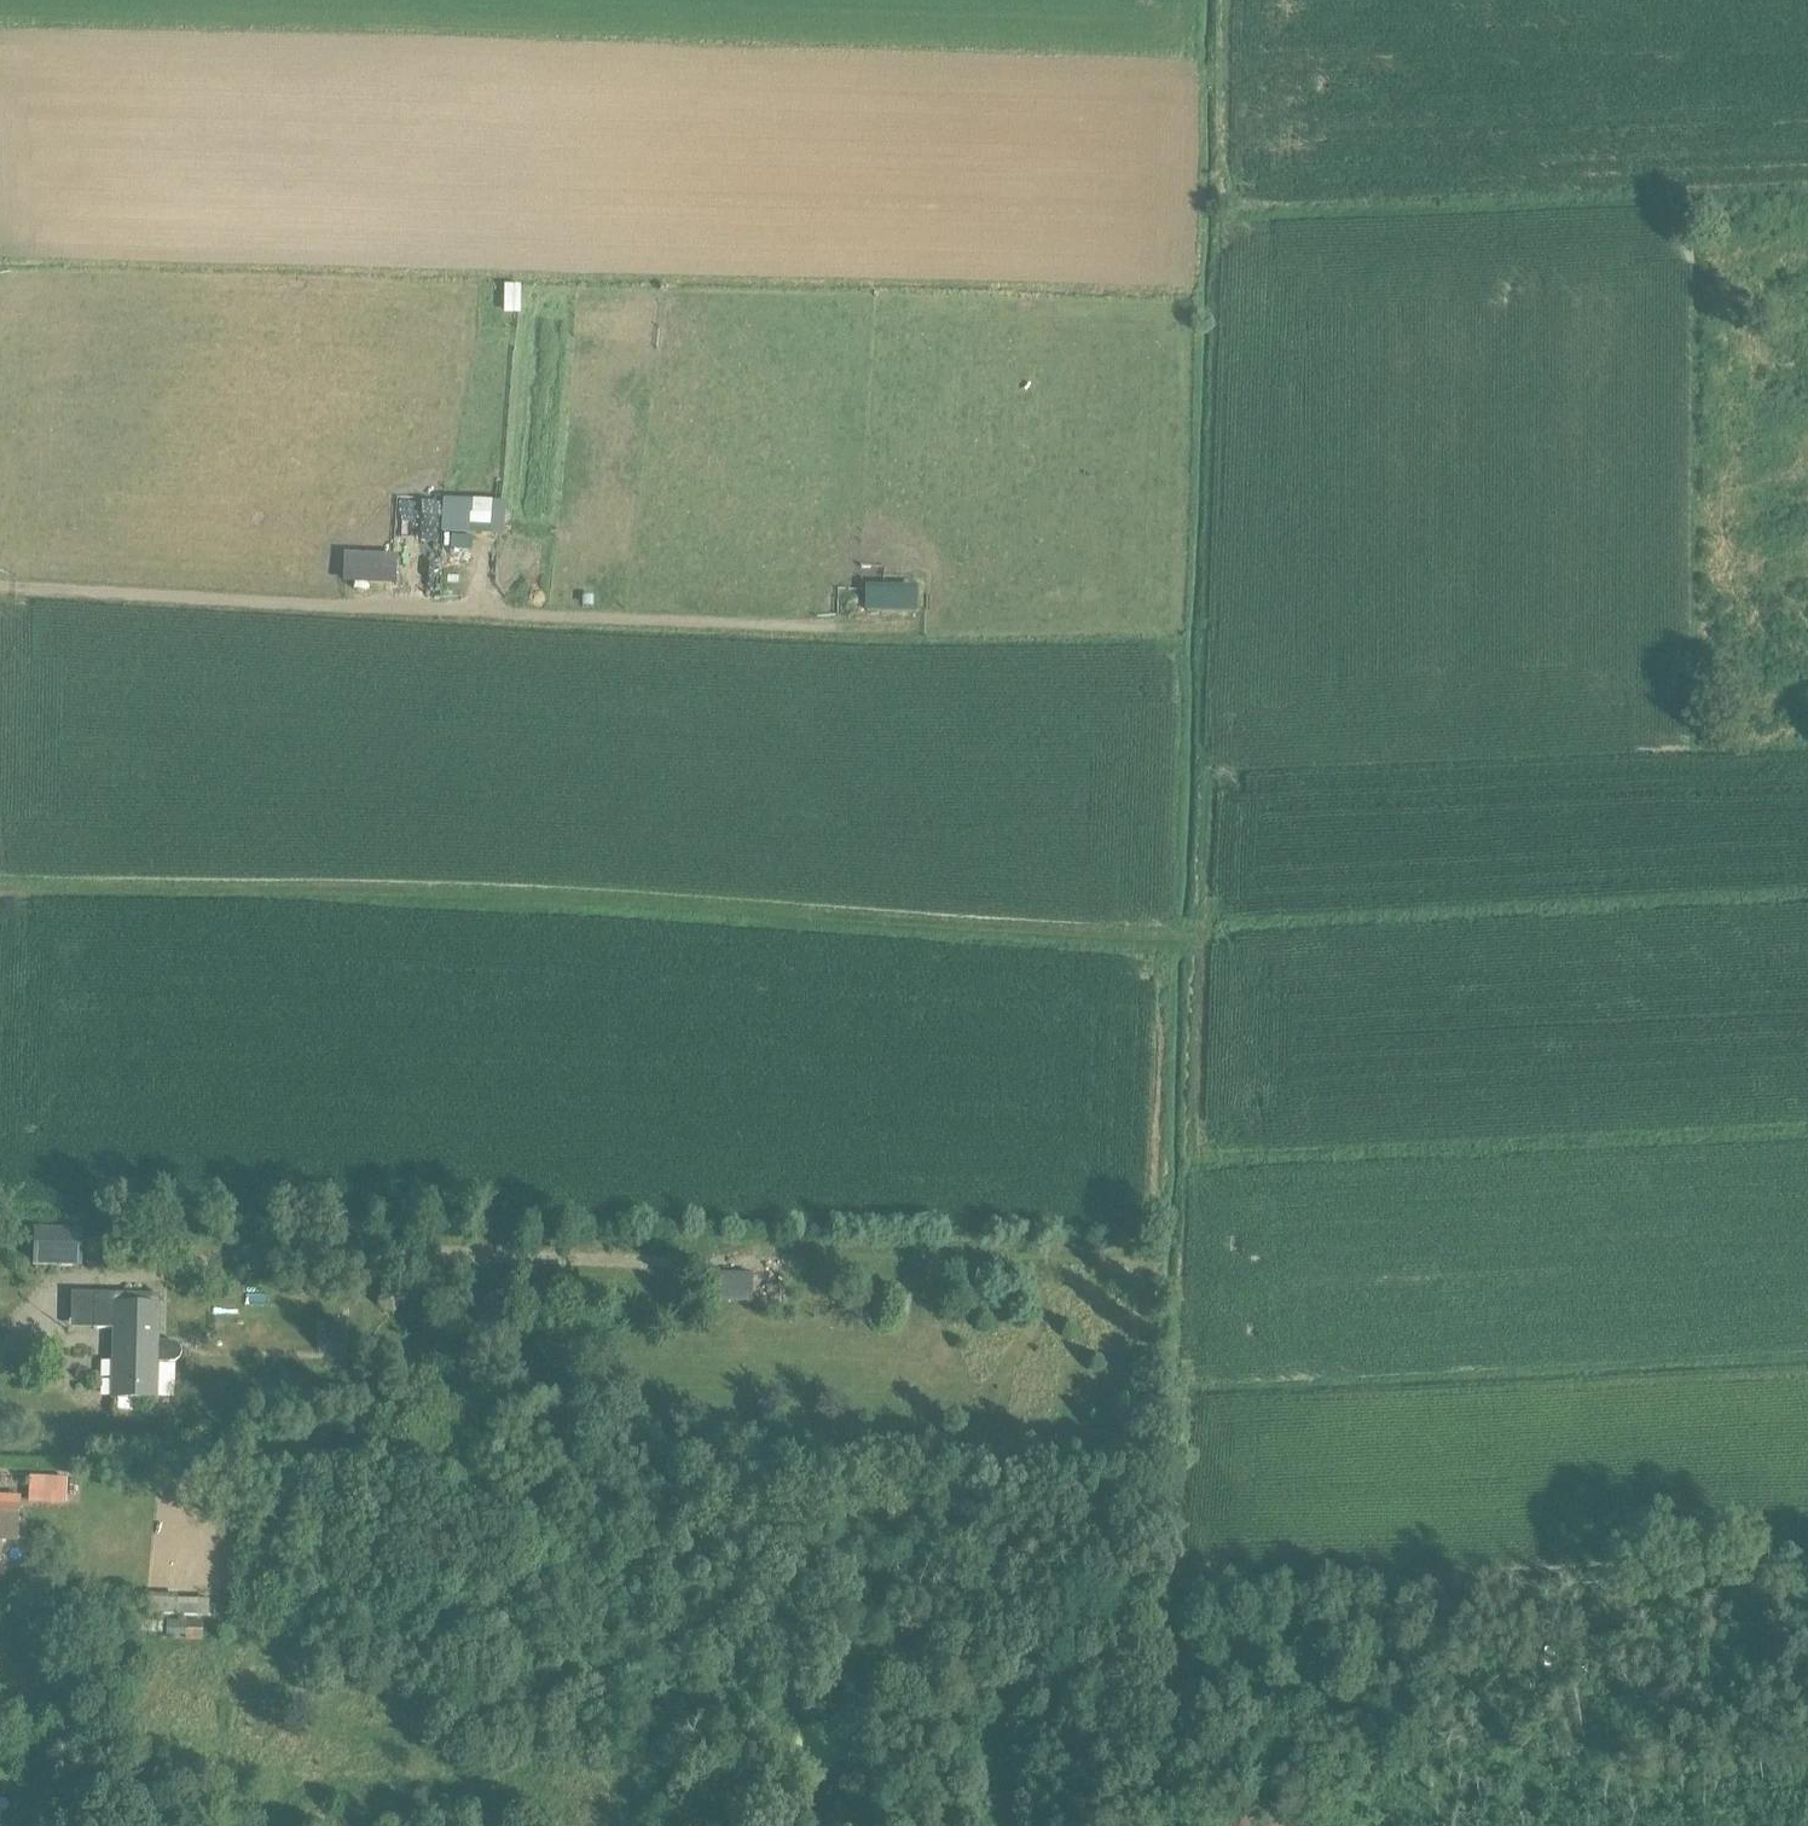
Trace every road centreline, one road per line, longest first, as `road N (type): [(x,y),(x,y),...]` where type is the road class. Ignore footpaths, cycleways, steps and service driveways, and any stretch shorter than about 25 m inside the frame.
road 1 (track): [(1196,944),(0,891)]
road 2 (track): [(860,636),(83,587),(0,589)]

